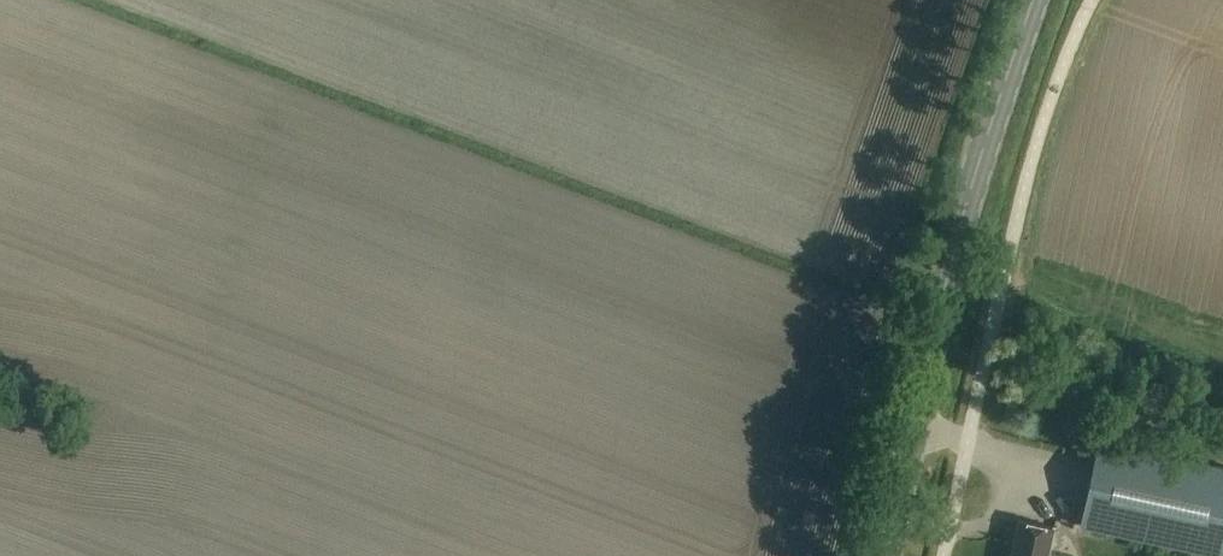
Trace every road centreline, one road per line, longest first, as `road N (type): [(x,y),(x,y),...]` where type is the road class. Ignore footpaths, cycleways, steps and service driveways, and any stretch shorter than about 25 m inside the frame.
road 1 (primary): [(886,555),(971,189),(1034,0)]

